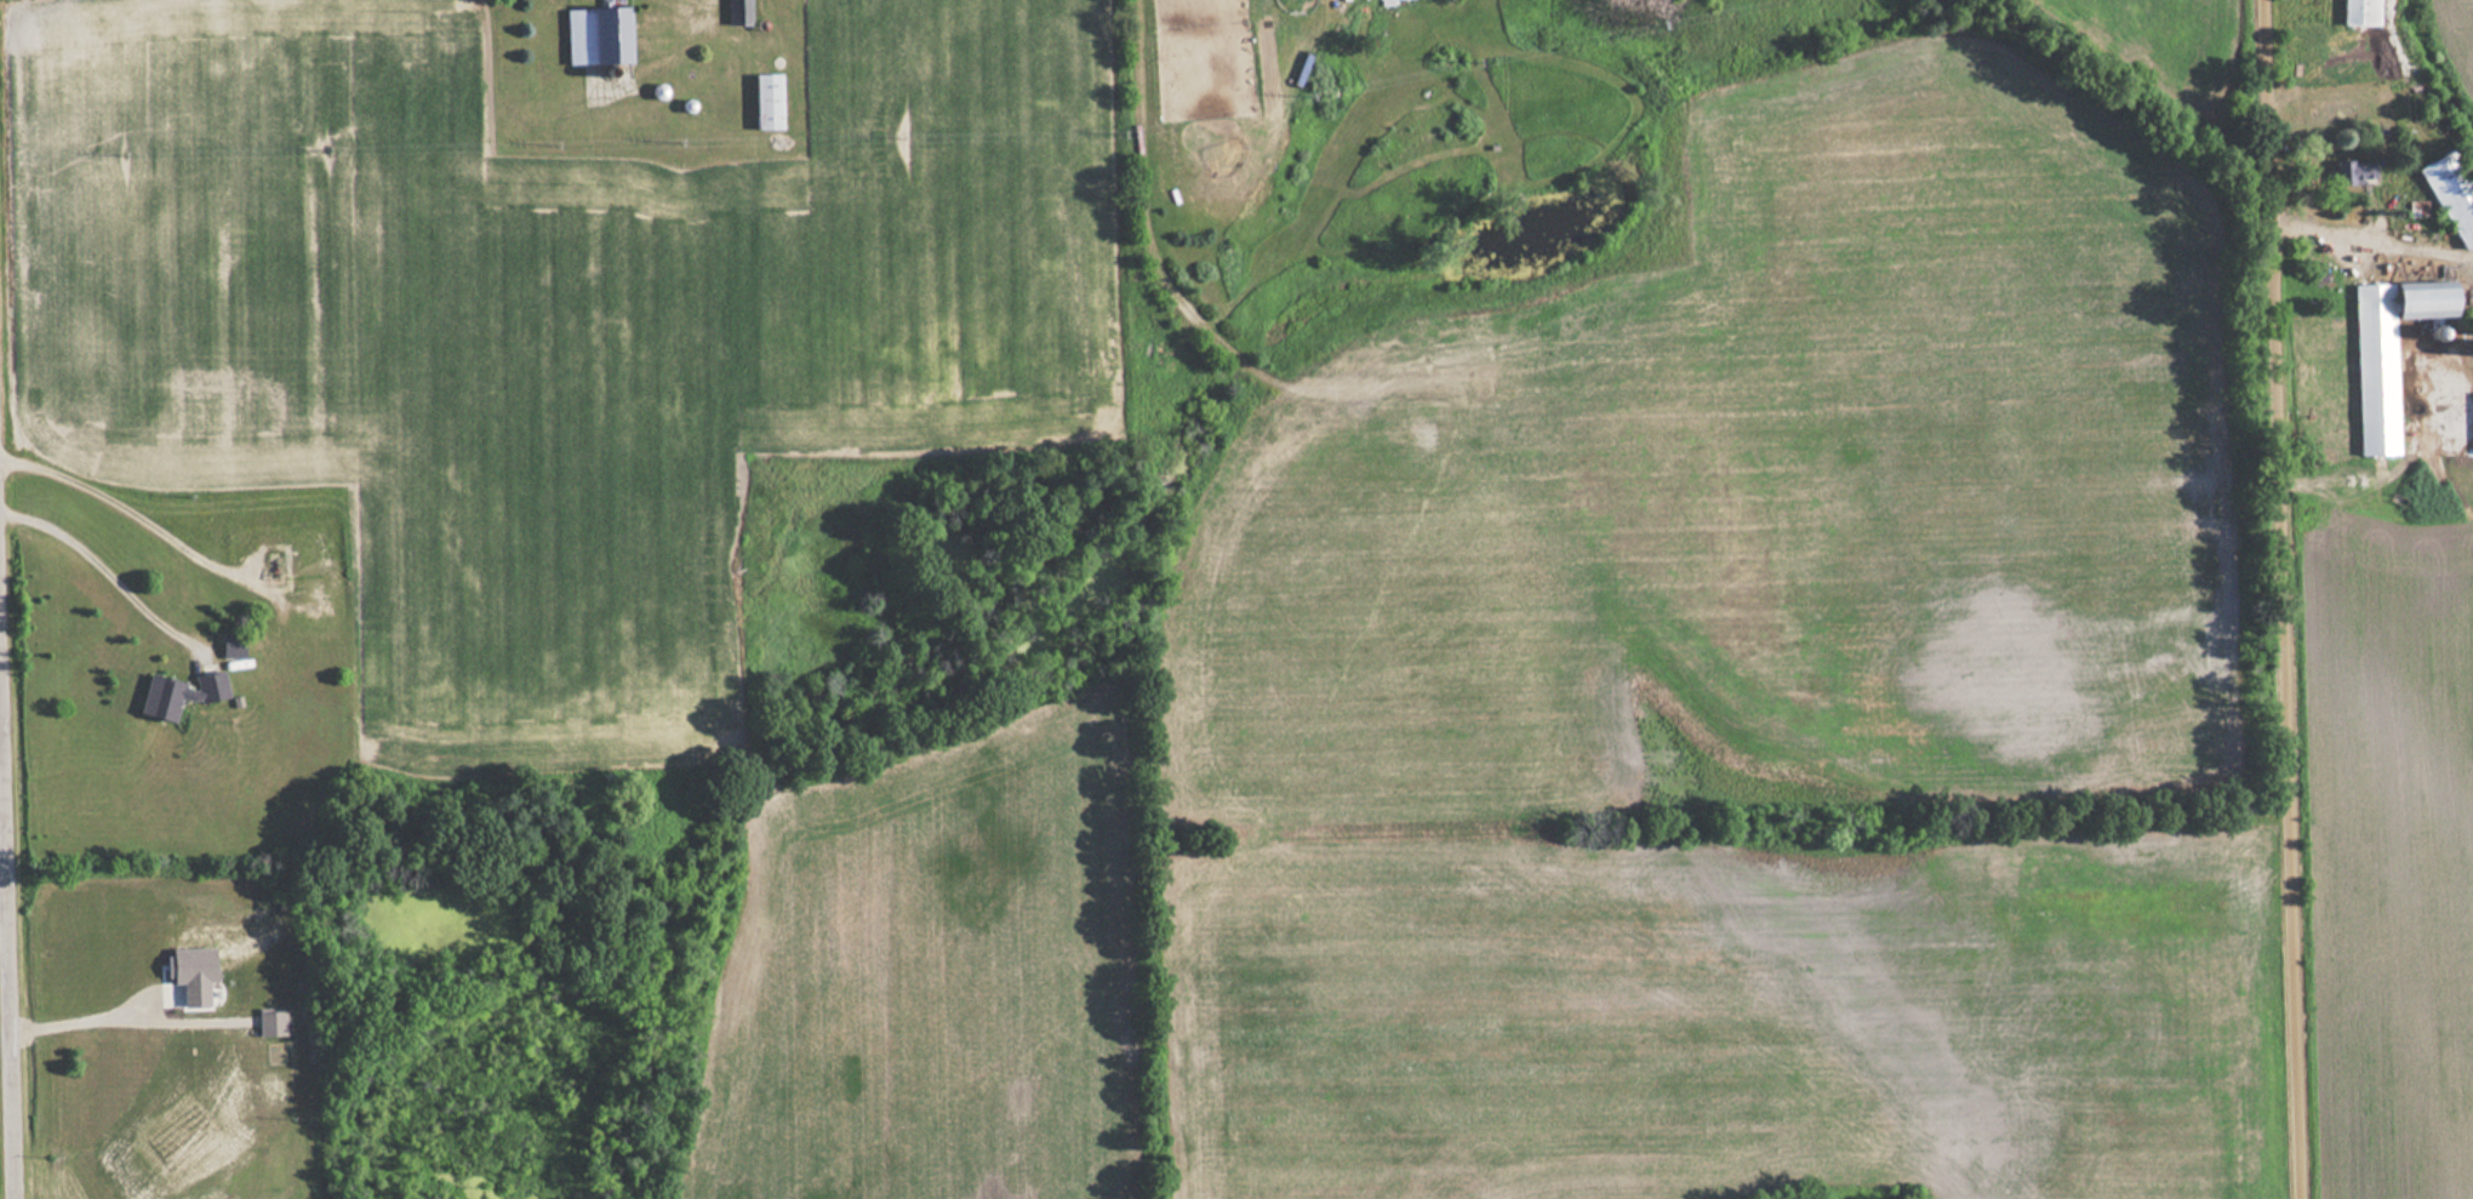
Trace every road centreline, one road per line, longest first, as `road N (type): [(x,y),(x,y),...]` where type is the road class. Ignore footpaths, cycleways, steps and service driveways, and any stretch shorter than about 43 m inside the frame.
road 1 (residential): [(2307,1198),(2268,0)]
road 2 (residential): [(22,1198),(0,555)]

